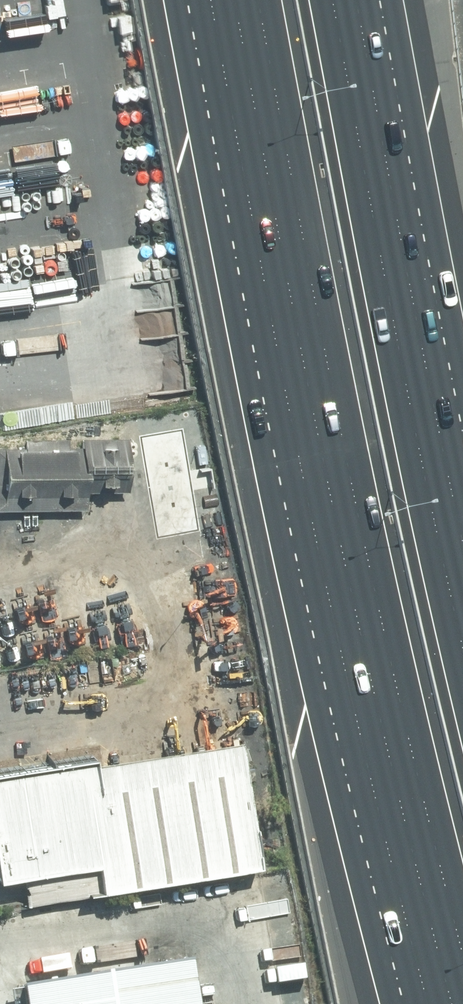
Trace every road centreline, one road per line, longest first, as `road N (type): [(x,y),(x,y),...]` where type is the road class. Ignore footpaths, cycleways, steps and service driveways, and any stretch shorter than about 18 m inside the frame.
road 1 (motorway): [(449,1003),(231,0)]
road 2 (motorway): [(360,0),(462,508)]

